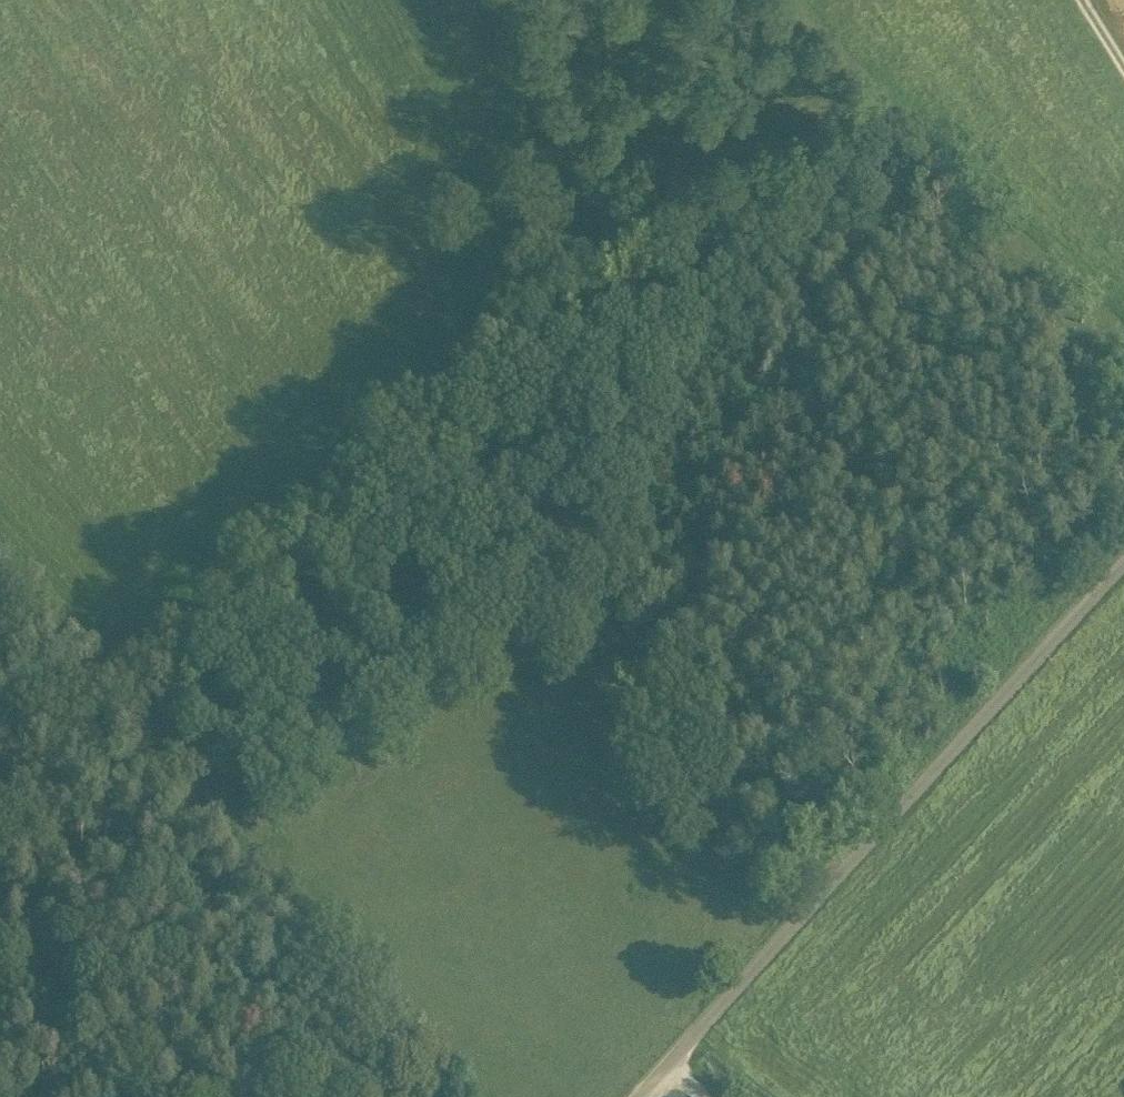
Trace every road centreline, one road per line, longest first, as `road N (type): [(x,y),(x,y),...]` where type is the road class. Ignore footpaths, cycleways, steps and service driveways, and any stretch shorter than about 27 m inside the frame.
road 1 (unclassified): [(637,1096),(1123,566)]

